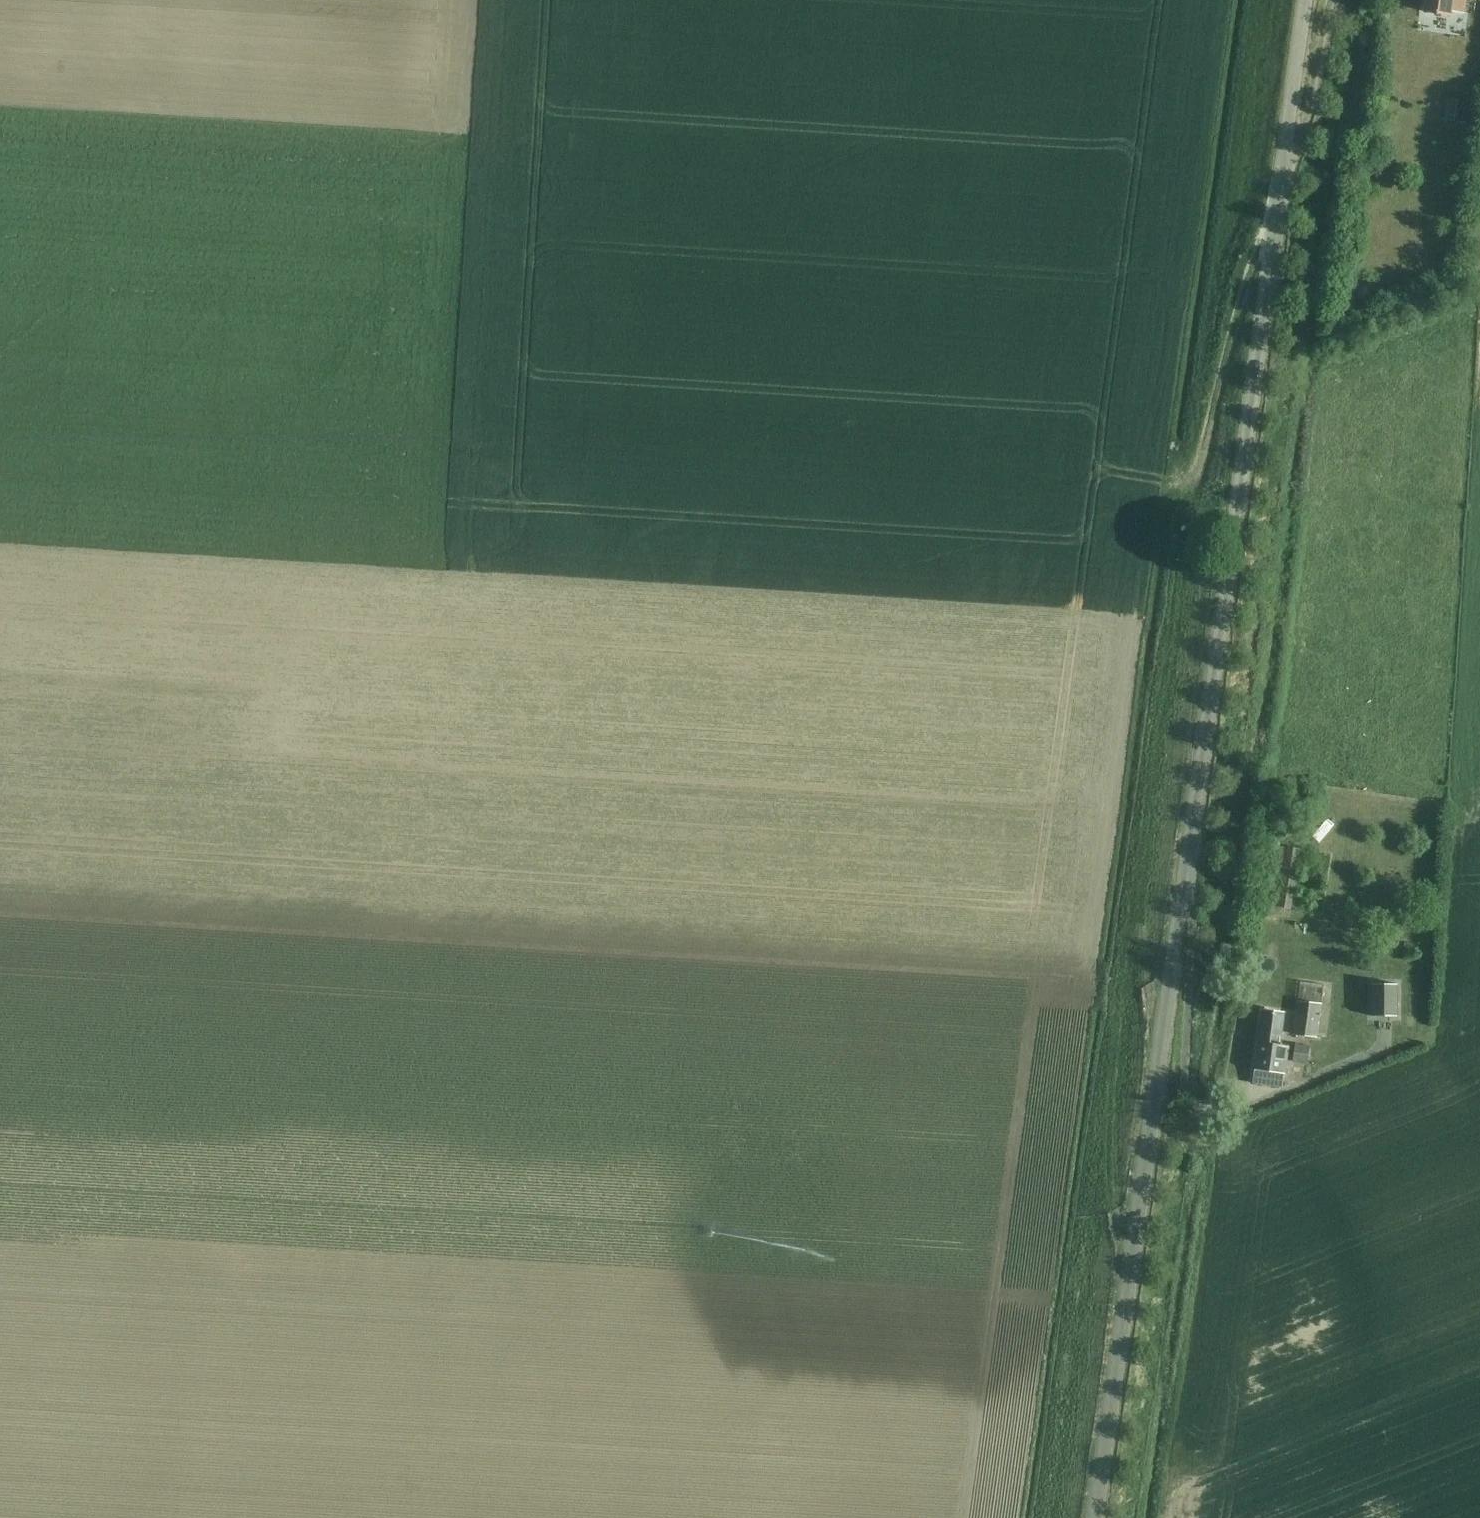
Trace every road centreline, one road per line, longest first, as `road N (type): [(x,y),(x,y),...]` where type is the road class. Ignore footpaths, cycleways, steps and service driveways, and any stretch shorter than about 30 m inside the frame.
road 1 (tertiary): [(1093,1517),(1206,774),(1311,0)]

